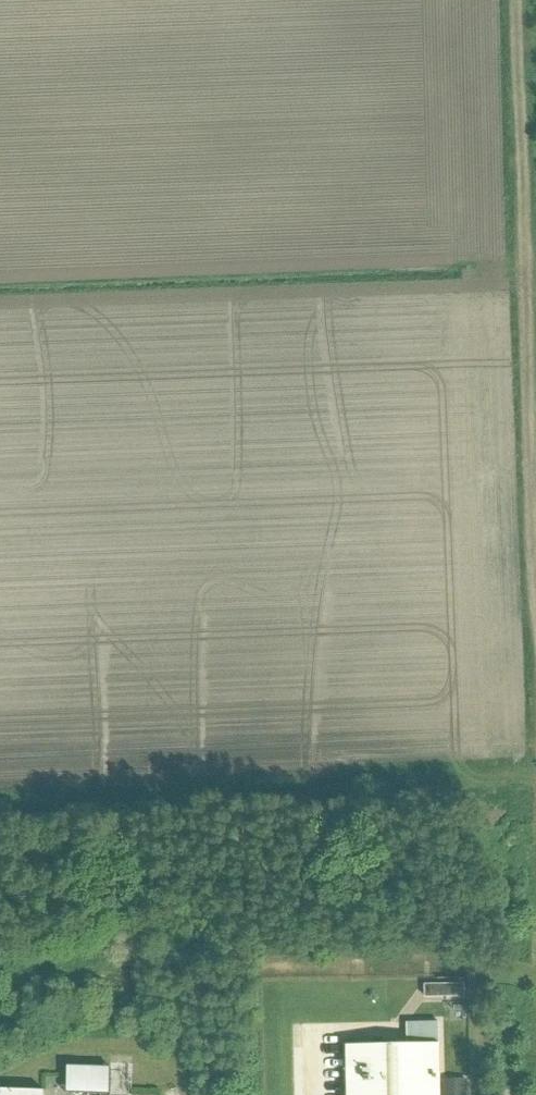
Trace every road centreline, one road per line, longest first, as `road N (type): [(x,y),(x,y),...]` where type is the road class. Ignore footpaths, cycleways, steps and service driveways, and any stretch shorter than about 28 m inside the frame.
road 1 (track): [(528,0),(535,337)]

